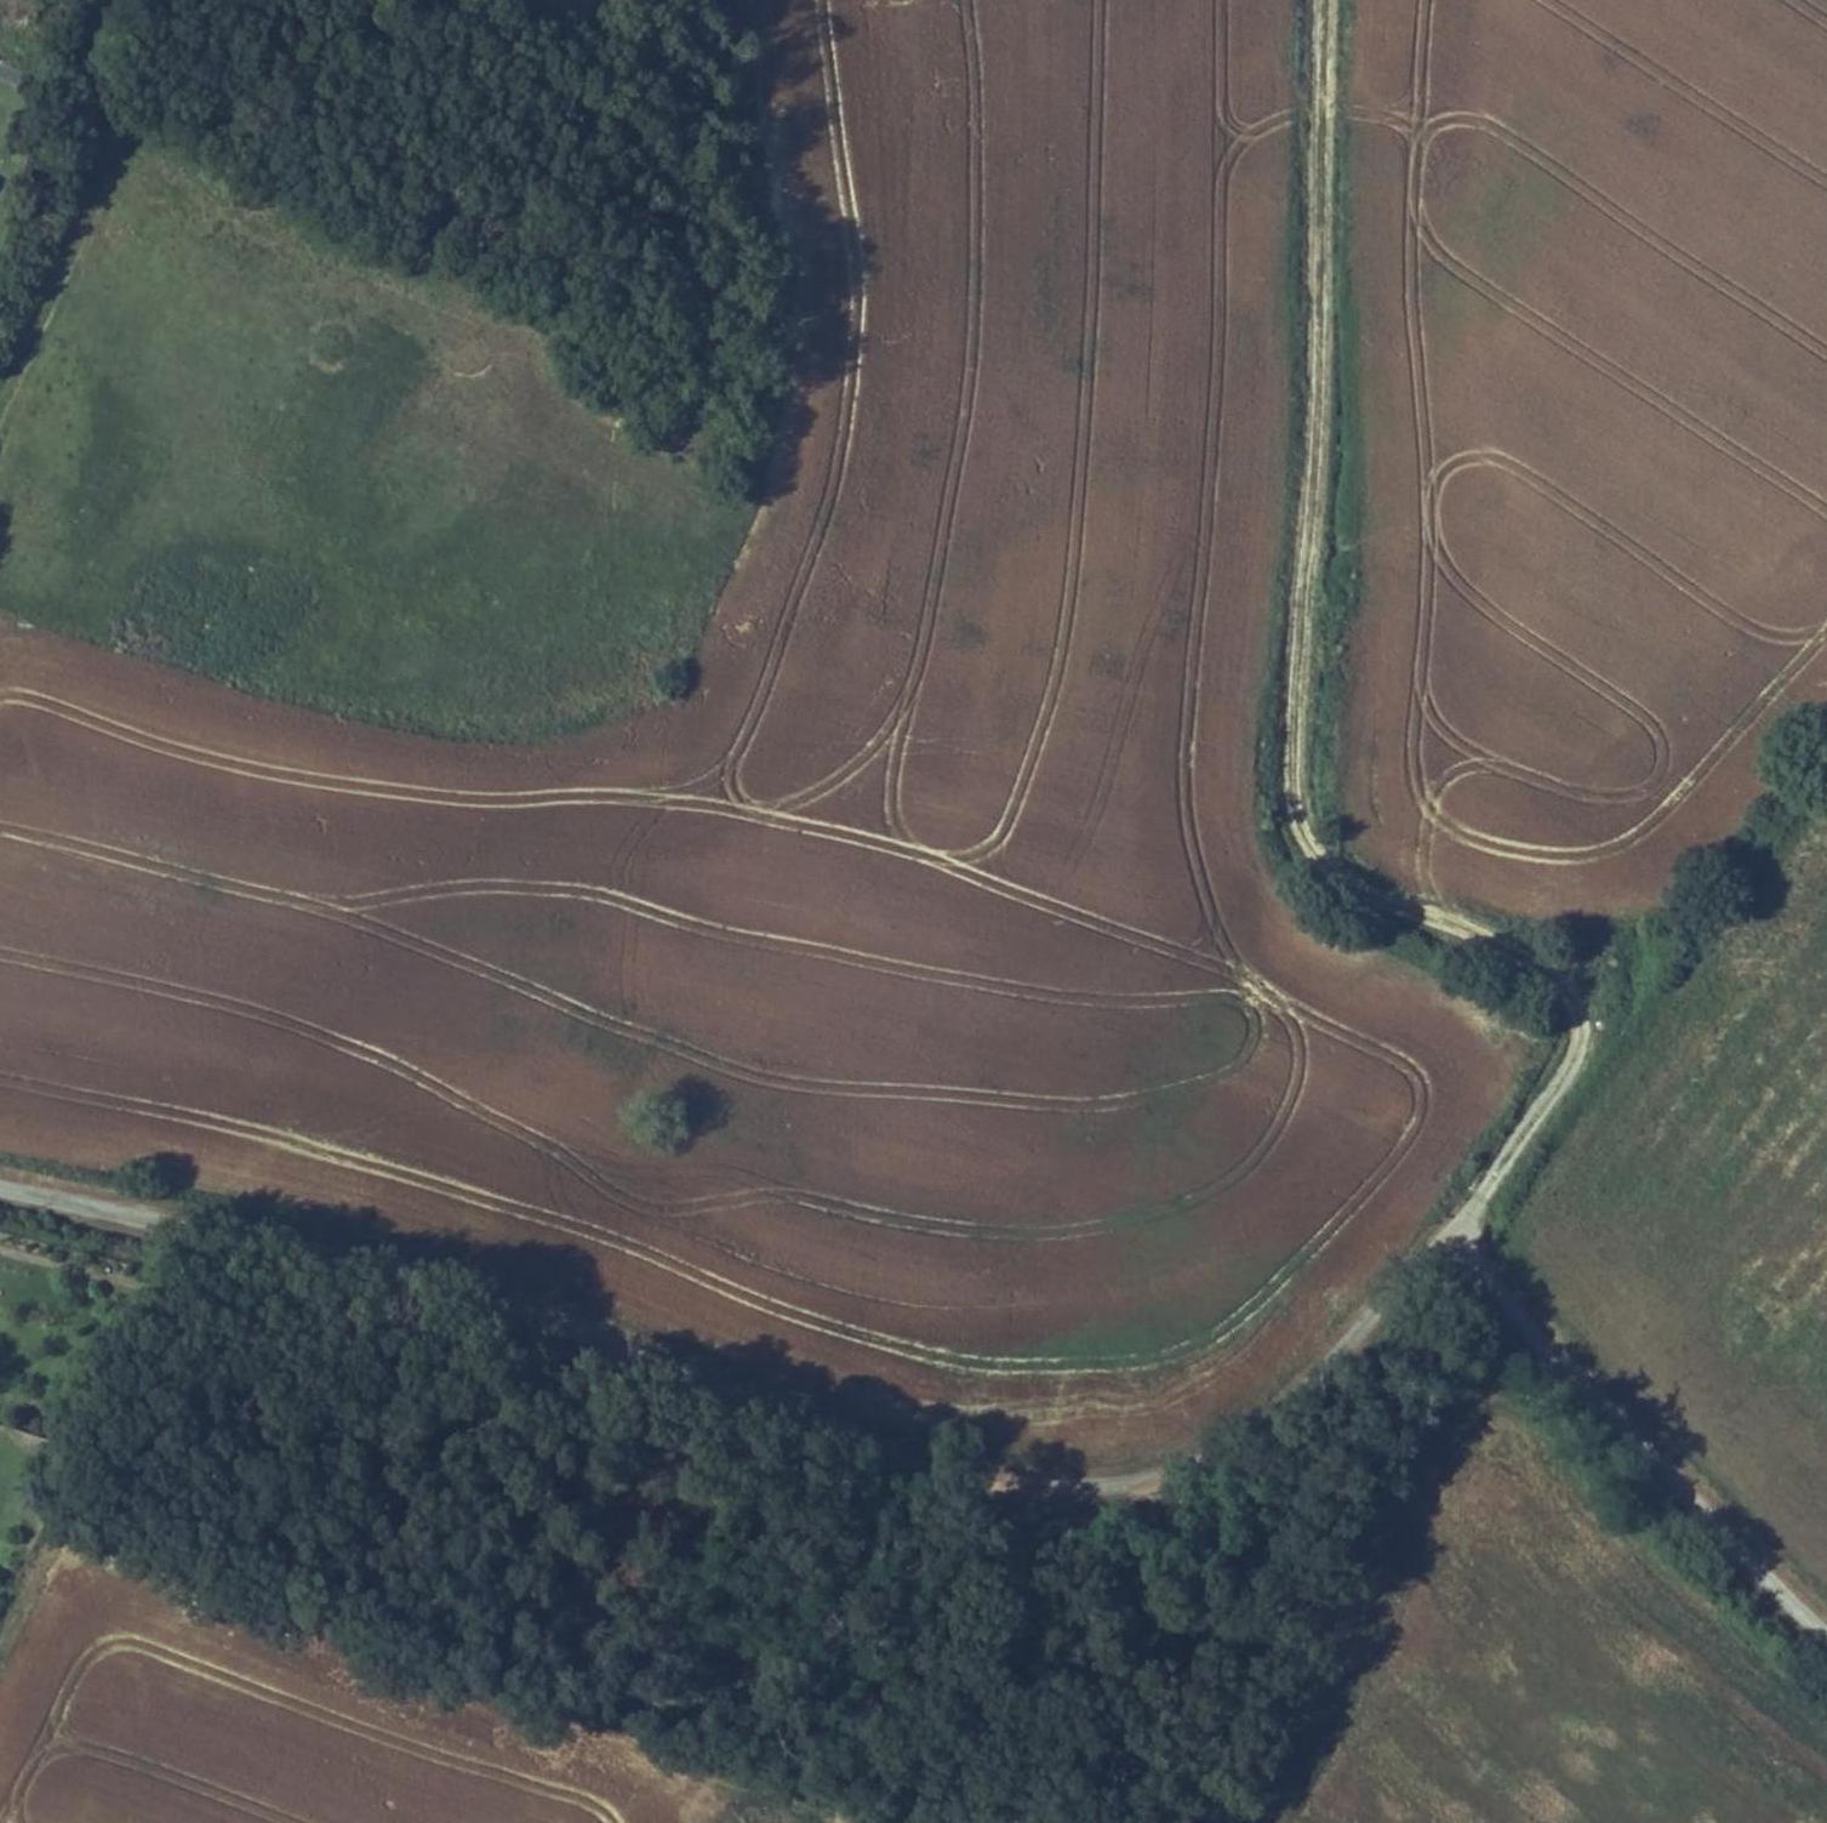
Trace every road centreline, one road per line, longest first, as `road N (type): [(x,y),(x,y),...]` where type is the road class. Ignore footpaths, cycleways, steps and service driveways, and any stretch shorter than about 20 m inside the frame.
road 1 (unclassified): [(0,1180),(294,1235),(539,1310),(871,1449),(969,1463),(1074,1466),(1151,1456),(1221,1431),(1294,1391),(1350,1345),(1431,1250),(1459,1237),(1690,1493),(1826,1628)]
road 2 (track): [(1329,0),(1317,391),(1290,788),(1331,859),(1517,940),(1556,962),(1582,1004),(1571,1059),(1491,1169),(1459,1237)]

